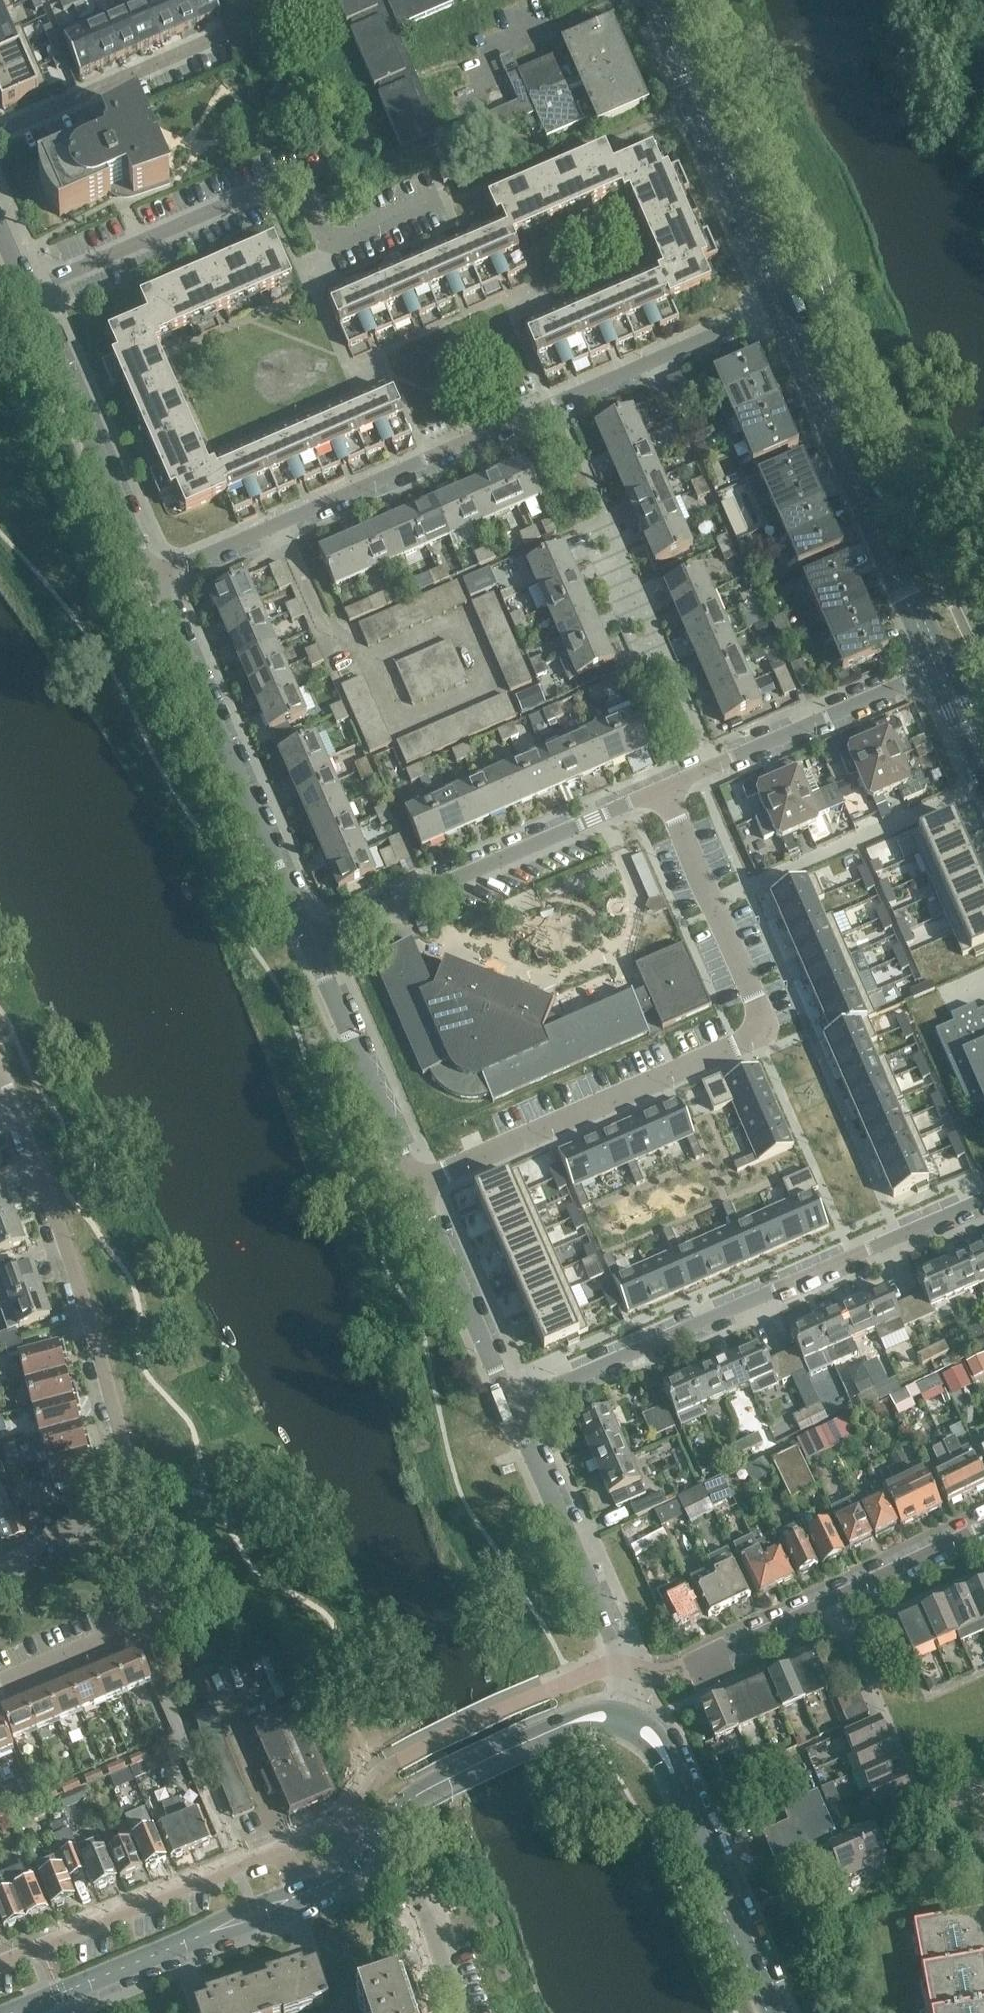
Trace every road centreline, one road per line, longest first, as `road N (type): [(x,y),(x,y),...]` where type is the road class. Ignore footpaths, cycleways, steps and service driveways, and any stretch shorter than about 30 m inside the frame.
road 1 (residential): [(775,310),(156,574)]
road 2 (residential): [(674,778),(782,1025),(413,1186)]
road 3 (residential): [(983,1200),(509,1407)]
road 4 (residential): [(29,292),(296,176),(329,248),(444,197)]
road 5 (residential): [(132,1484),(88,1309),(0,1064)]
road 6 (residential): [(305,938),(674,778)]
road 7 (residential): [(305,938),(156,574)]
road 8 (residential): [(944,661),(775,310)]
road 9 (tertiary): [(59,1993),(318,1890),(381,1836)]
road 10 (residential): [(775,310),(636,0)]
road 11 (residential): [(625,1719),(627,1669),(509,1407)]
road 12 (tertiary): [(777,2012),(662,1748),(625,1719)]
road 13 (residential): [(701,1663),(983,1526)]
road 14 (residential): [(0,1687),(139,1632),(162,1611),(162,1579),(132,1484)]
road 15 (residential): [(156,574),(29,292)]
road 16 (residential): [(674,778),(944,661)]
road 17 (tertiary): [(381,1836),(415,1795),(574,1720),(625,1719)]
road 18 (residential): [(413,1186),(305,938)]
road 19 (residential): [(0,136),(232,36)]
road 20 (residential): [(509,1407),(413,1186)]
road 21 (residential): [(458,2012),(420,1898),(381,1836)]
road 22 (residential): [(0,1569),(132,1484)]

